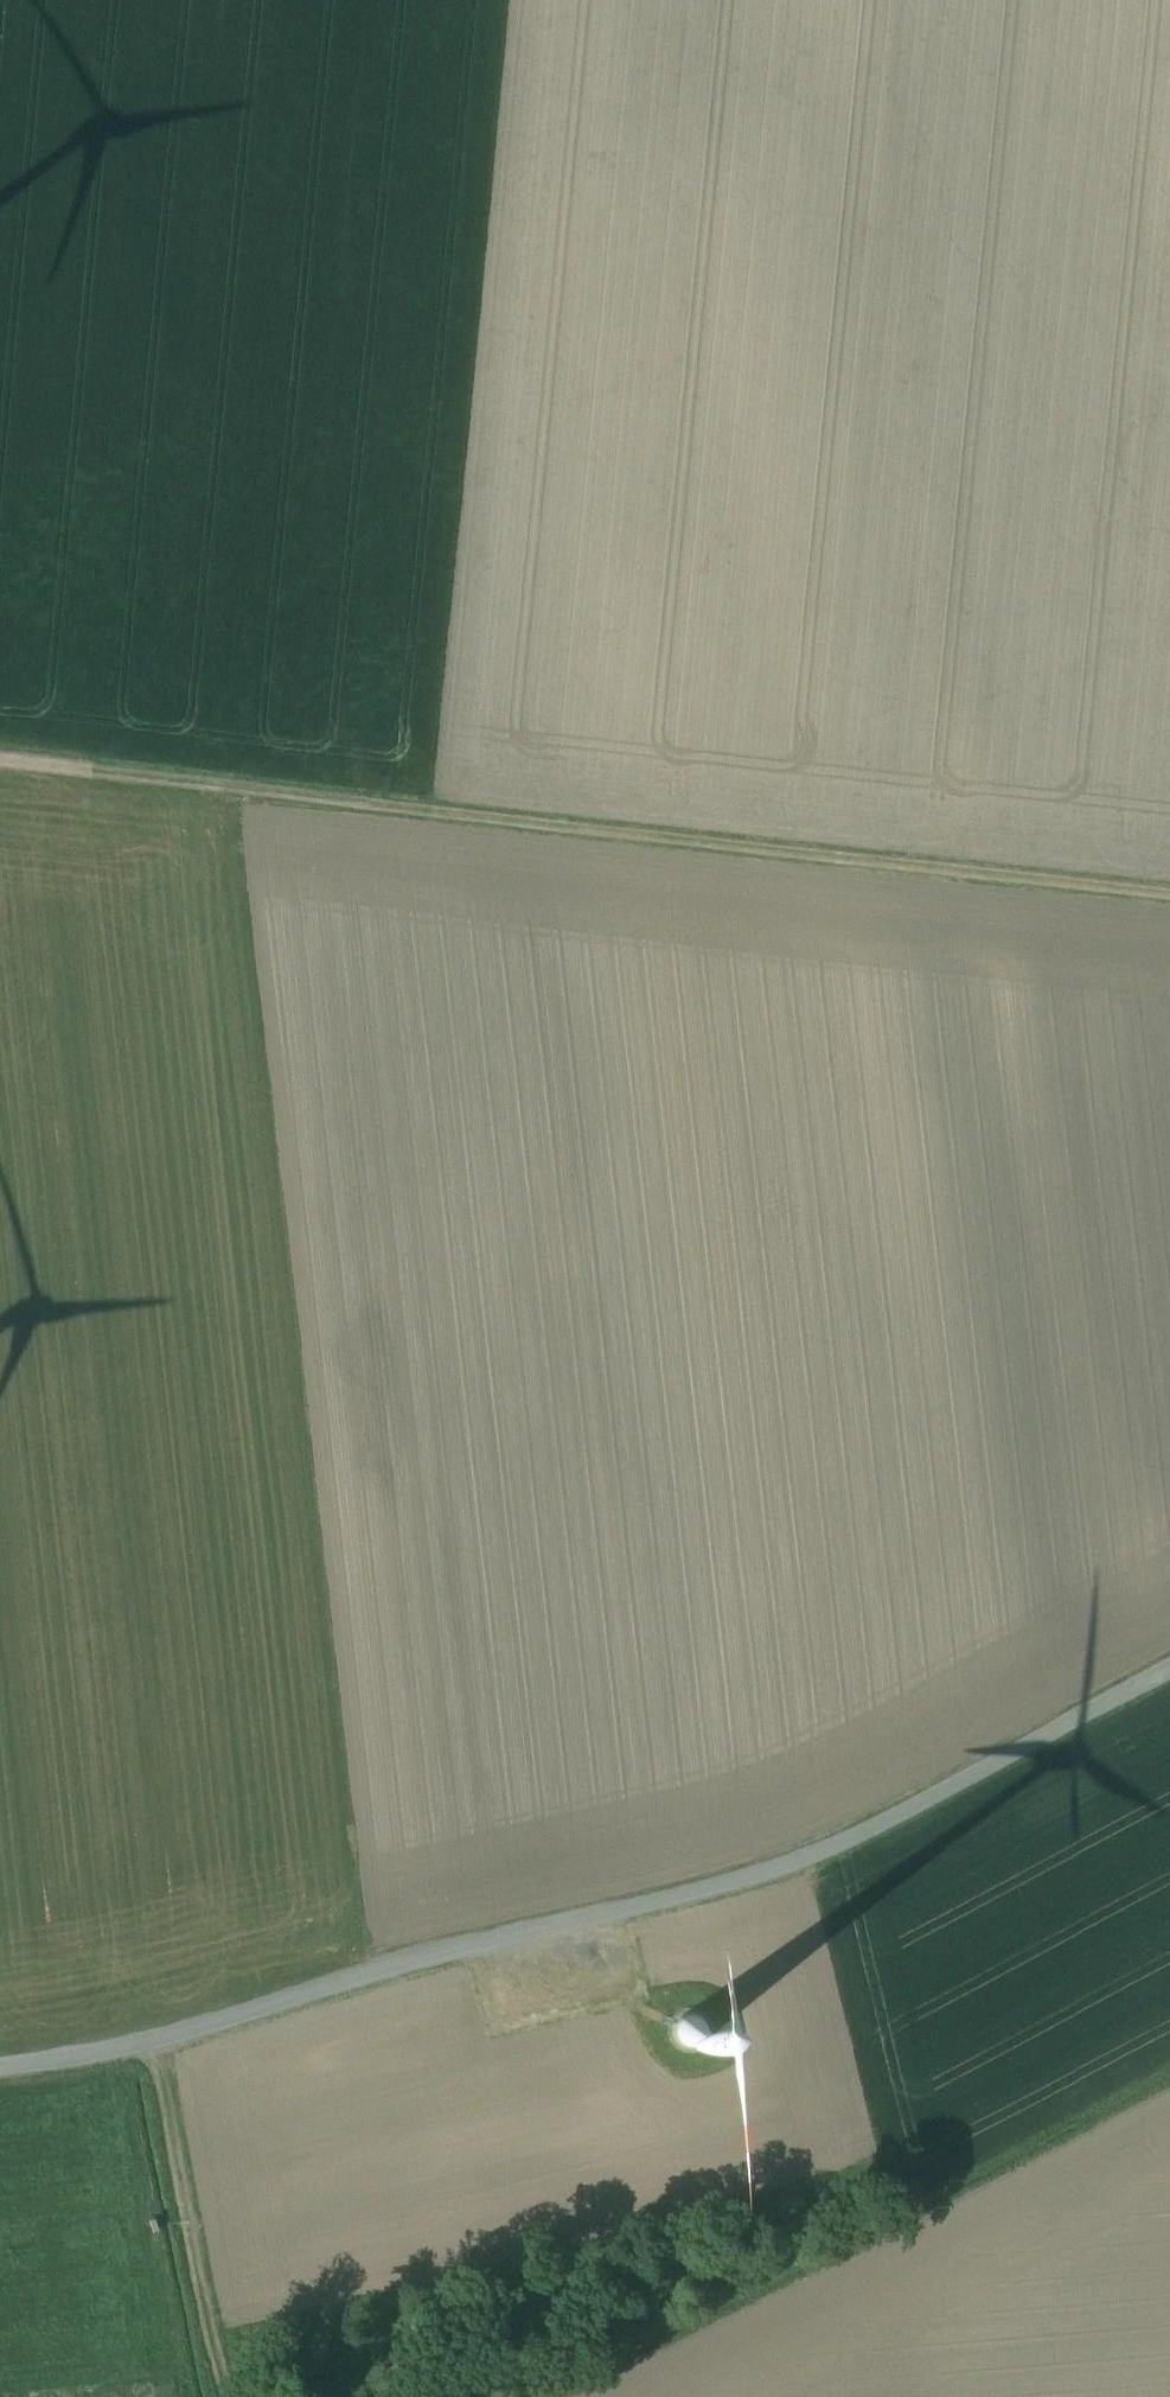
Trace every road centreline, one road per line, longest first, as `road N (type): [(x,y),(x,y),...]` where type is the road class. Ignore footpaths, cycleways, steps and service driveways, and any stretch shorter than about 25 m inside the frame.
road 1 (track): [(0,2070),(161,2038),(418,1951),(720,1890),(1007,1755),(1169,1659)]
road 2 (track): [(0,761),(1169,897)]

